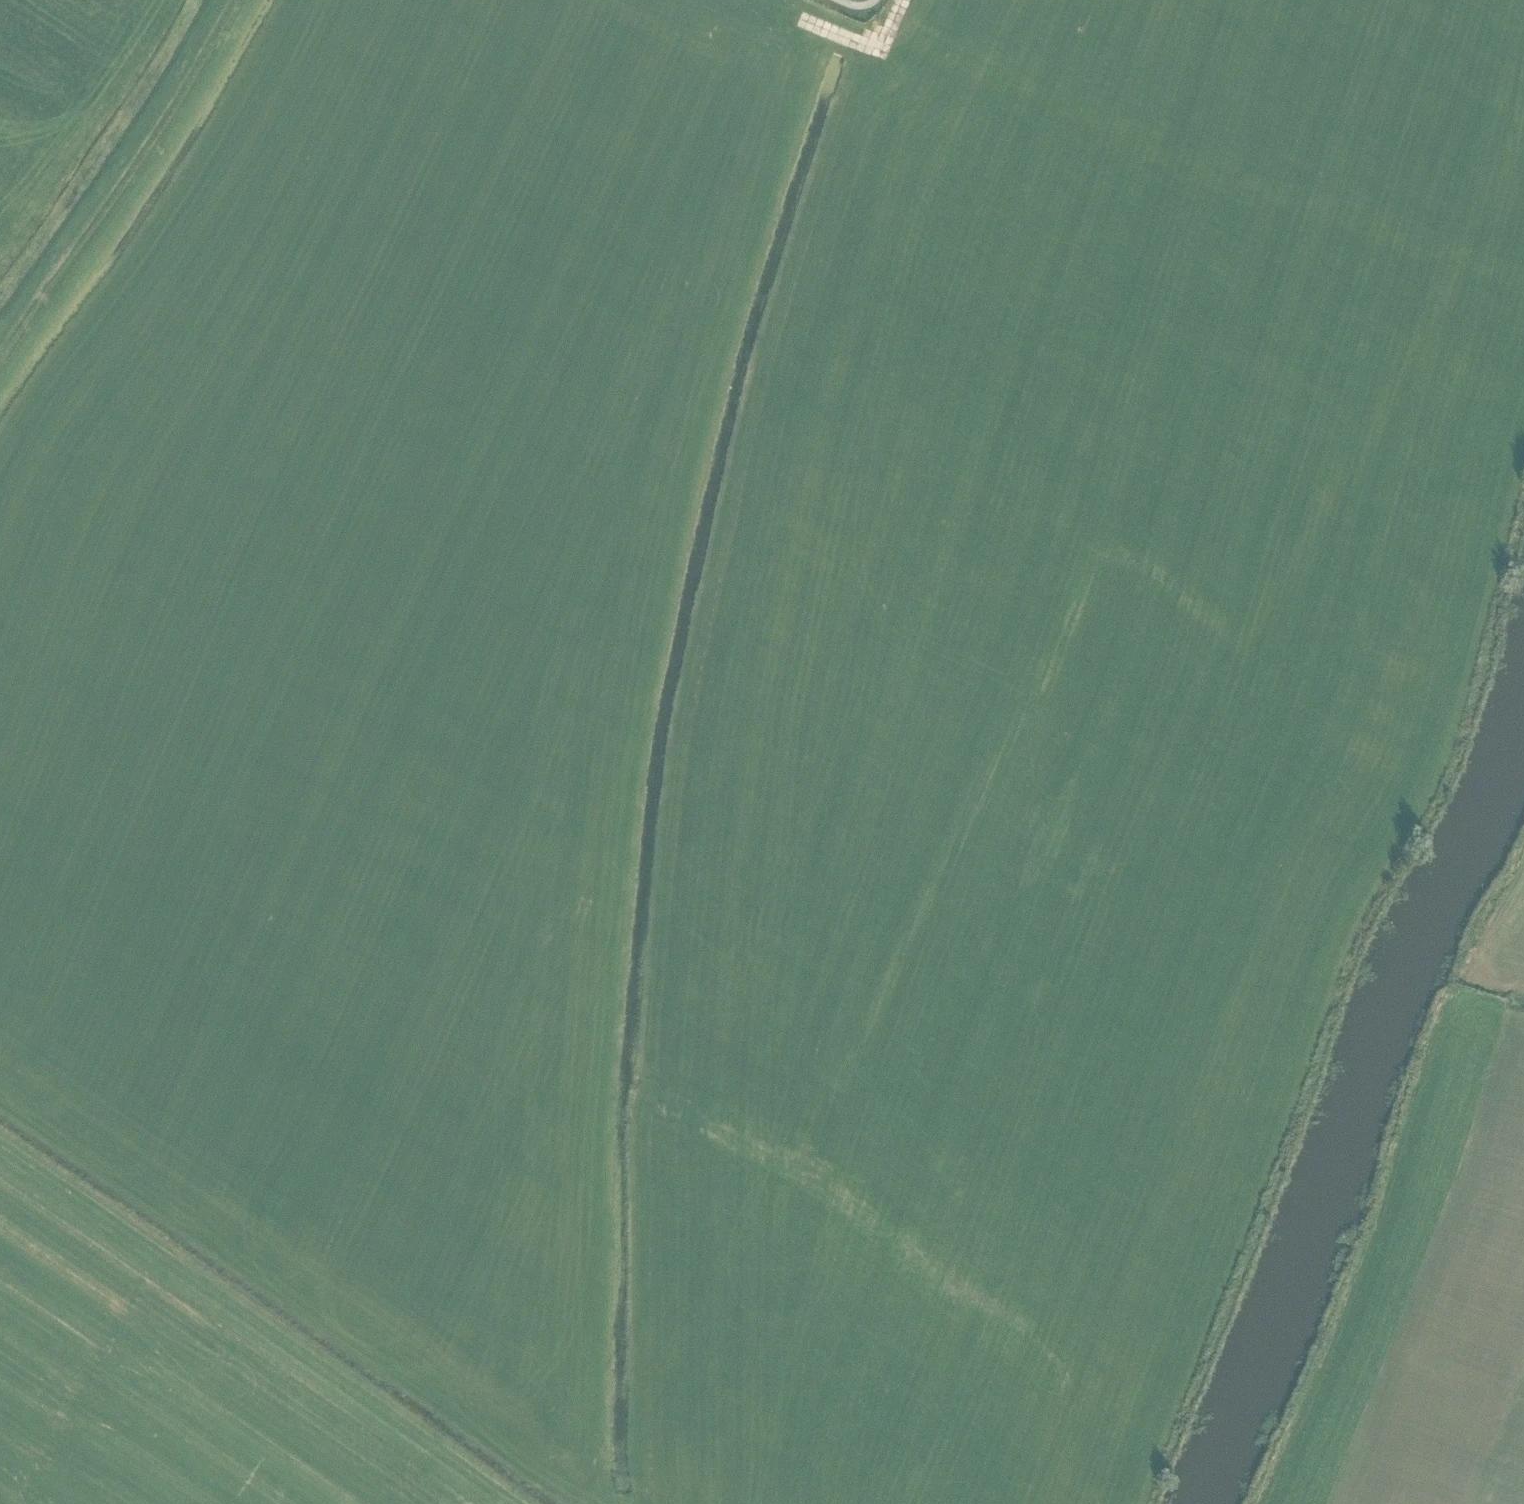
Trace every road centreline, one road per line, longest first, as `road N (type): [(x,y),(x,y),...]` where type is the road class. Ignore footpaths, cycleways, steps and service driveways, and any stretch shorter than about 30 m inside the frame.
road 1 (track): [(231,0),(118,193),(0,359)]
road 2 (track): [(901,0),(886,37),(864,45),(758,0)]

